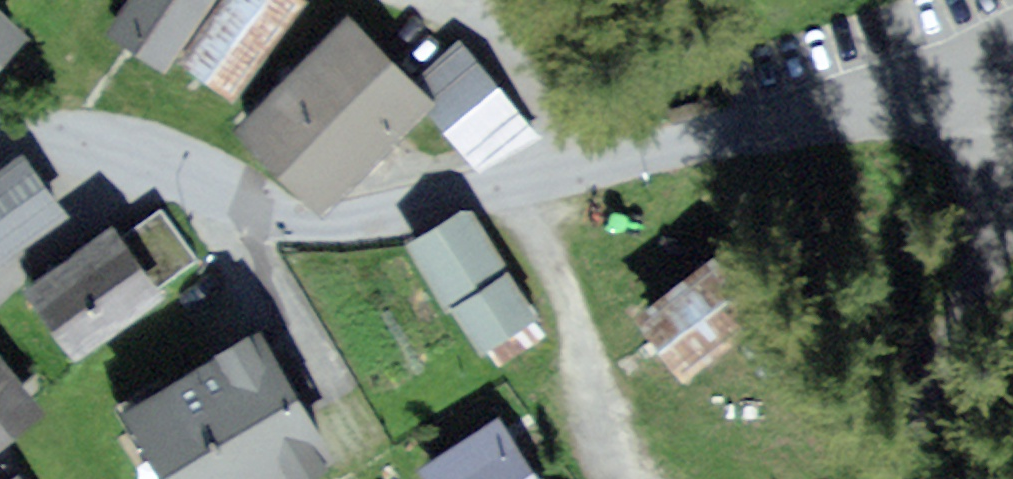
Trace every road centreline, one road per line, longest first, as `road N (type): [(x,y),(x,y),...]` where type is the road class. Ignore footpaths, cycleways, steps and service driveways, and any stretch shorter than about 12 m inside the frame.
road 1 (residential): [(0,124),(96,135),(153,151),(265,215),(299,224),(337,224),(597,168)]
road 2 (residential): [(877,478),(936,391),(982,55)]
road 3 (residential): [(597,168),(809,114),(982,55)]
road 4 (residential): [(597,168),(558,109),(489,32),(424,0)]

